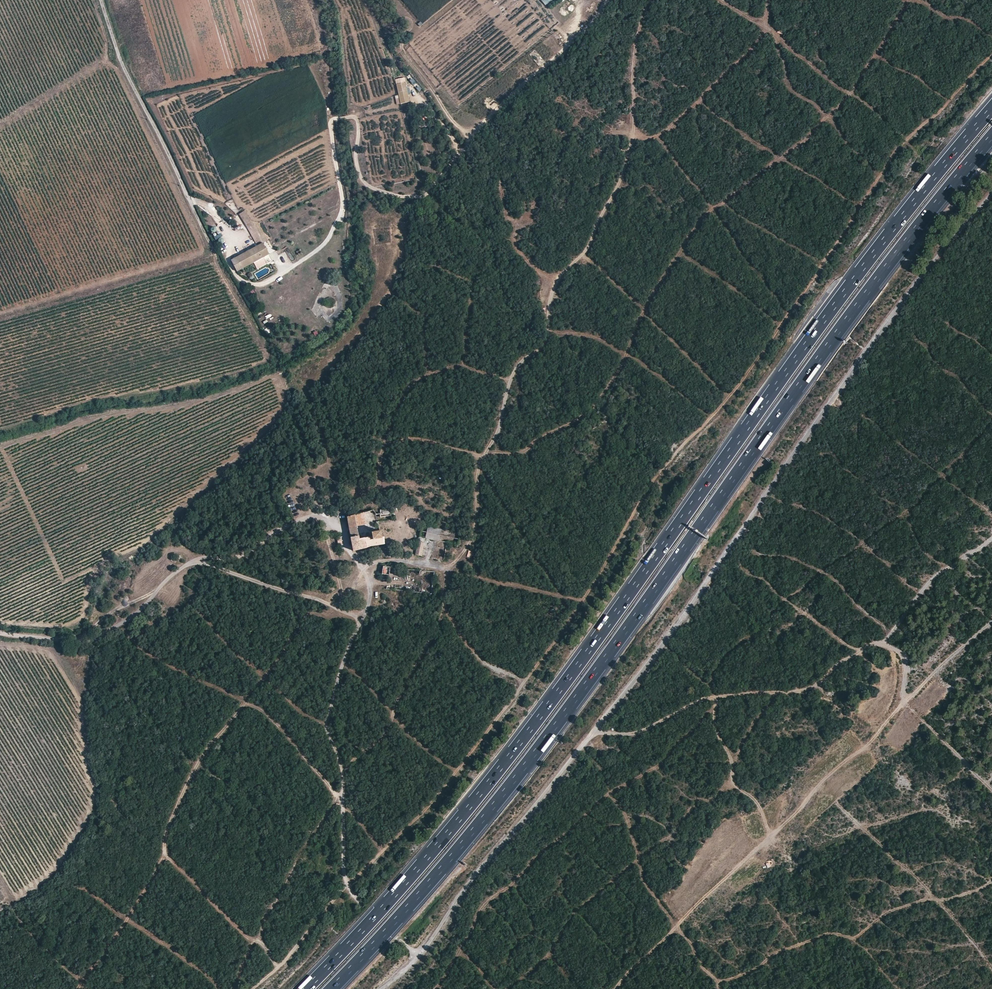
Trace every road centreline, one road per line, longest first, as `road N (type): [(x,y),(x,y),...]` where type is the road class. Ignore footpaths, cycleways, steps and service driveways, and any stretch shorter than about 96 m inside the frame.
road 1 (motorway): [(991,109),(835,305),(513,752),(306,988)]
road 2 (motorway): [(330,988),(526,763),(850,314),(991,136)]
road 3 (track): [(418,955),(349,888),(498,718),(583,601),(649,488),(731,396),(910,137)]
road 4 (track): [(383,988),(433,940),(632,682),(823,409),(991,190)]
road 5 (track): [(342,799),(328,716),(370,588),(330,521),(305,518),(200,559),(126,622),(97,635),(0,633)]
road 6 (track): [(991,625),(919,687),(617,988)]
road 7 (track): [(252,988),(349,888),(342,799),(258,707),(147,653),(120,624)]
road 8 (track): [(246,701),(197,765),(165,851),(279,967)]
road 9 (track): [(724,985),(768,962),(772,951),(834,933),(856,942),(891,910),(991,884)]
road 10 (track): [(860,648),(817,685),(713,697),(631,734),(590,734)]
road 11 (unclassified): [(191,205),(118,55),(103,0)]
road 12 (track): [(361,621),(193,563)]
road 13 (track): [(0,129),(118,55)]
road 14 (track): [(906,704),(991,792)]

